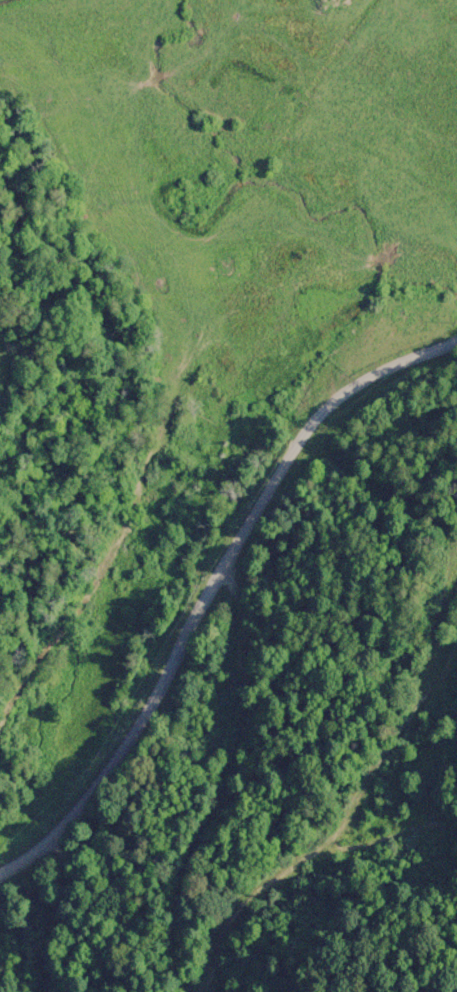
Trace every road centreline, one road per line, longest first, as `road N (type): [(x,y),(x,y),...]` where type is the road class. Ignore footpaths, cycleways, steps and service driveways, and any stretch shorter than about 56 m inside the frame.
road 1 (residential): [(0,872),(33,853),(127,744),(297,444),(340,395),(456,340)]

